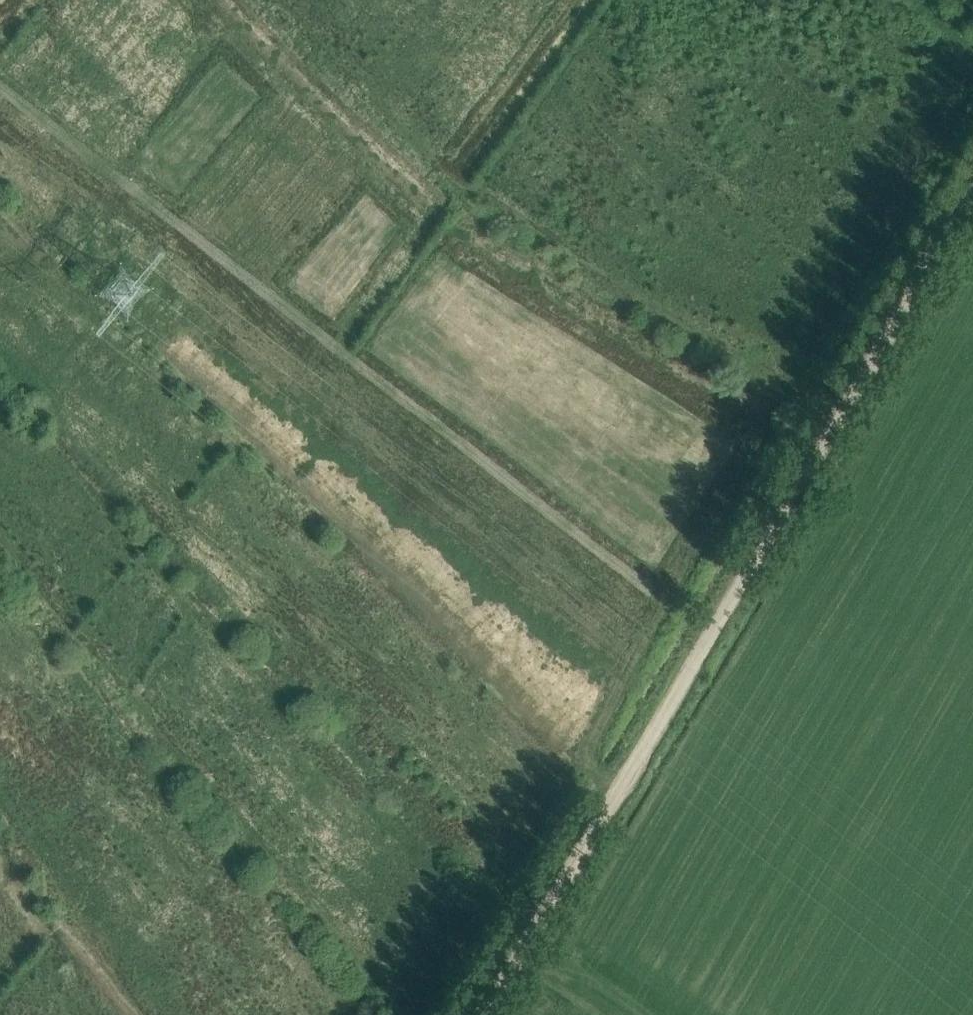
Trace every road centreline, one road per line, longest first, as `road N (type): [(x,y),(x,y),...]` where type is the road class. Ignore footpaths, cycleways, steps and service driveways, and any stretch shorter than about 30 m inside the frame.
road 1 (track): [(972,207),(492,1014)]

